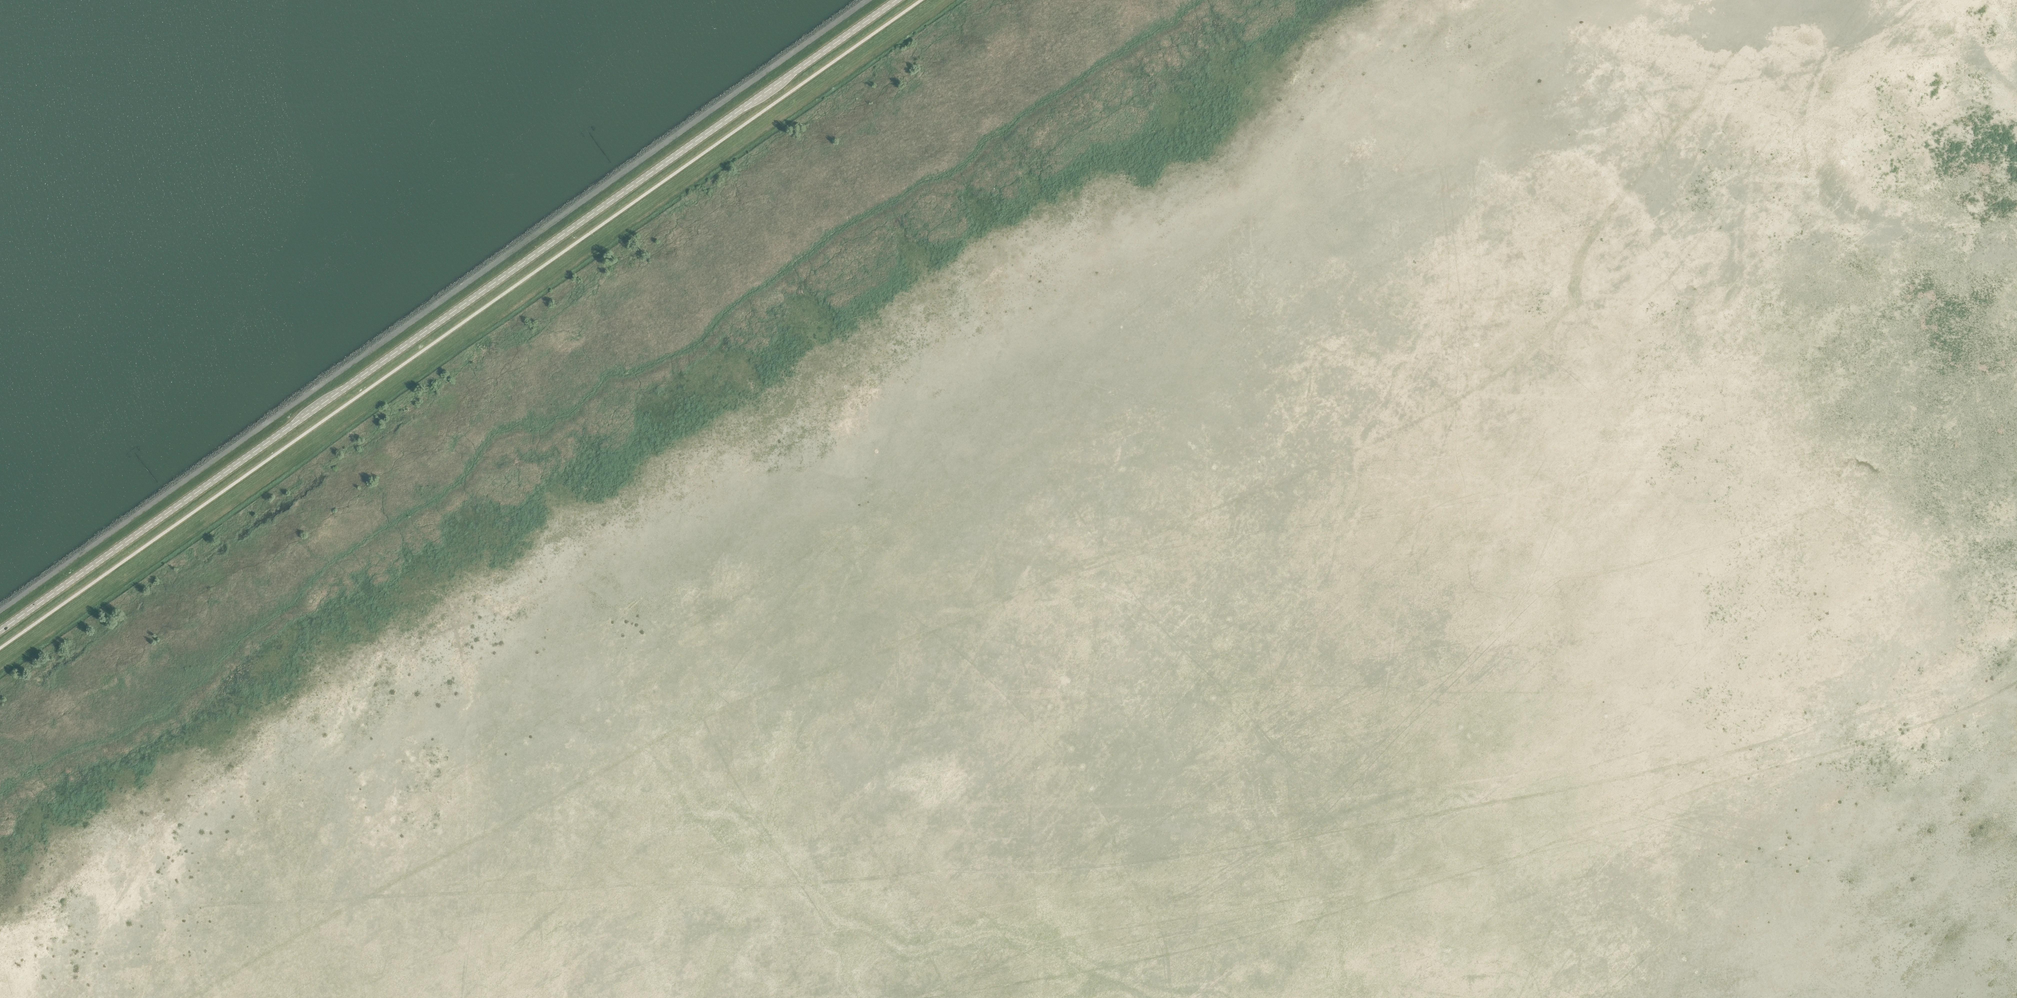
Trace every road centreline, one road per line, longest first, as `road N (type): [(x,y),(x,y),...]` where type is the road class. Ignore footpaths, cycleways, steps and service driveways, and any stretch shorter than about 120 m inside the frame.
road 1 (secondary): [(0,628),(892,0)]

